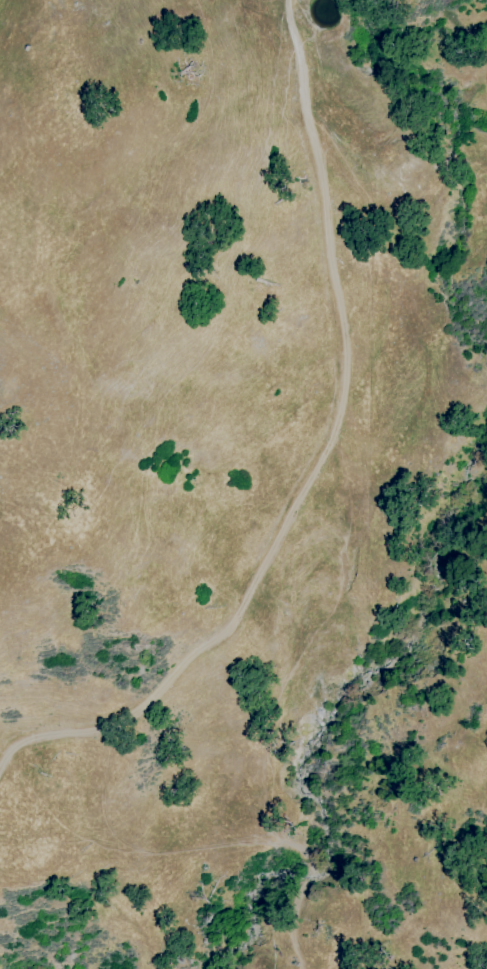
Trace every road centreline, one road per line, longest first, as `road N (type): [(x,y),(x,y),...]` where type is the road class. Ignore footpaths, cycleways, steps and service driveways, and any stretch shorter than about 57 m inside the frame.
road 1 (track): [(294,0),(347,339),(326,446),(251,601),(203,660),(79,726),(30,740),(0,769)]

